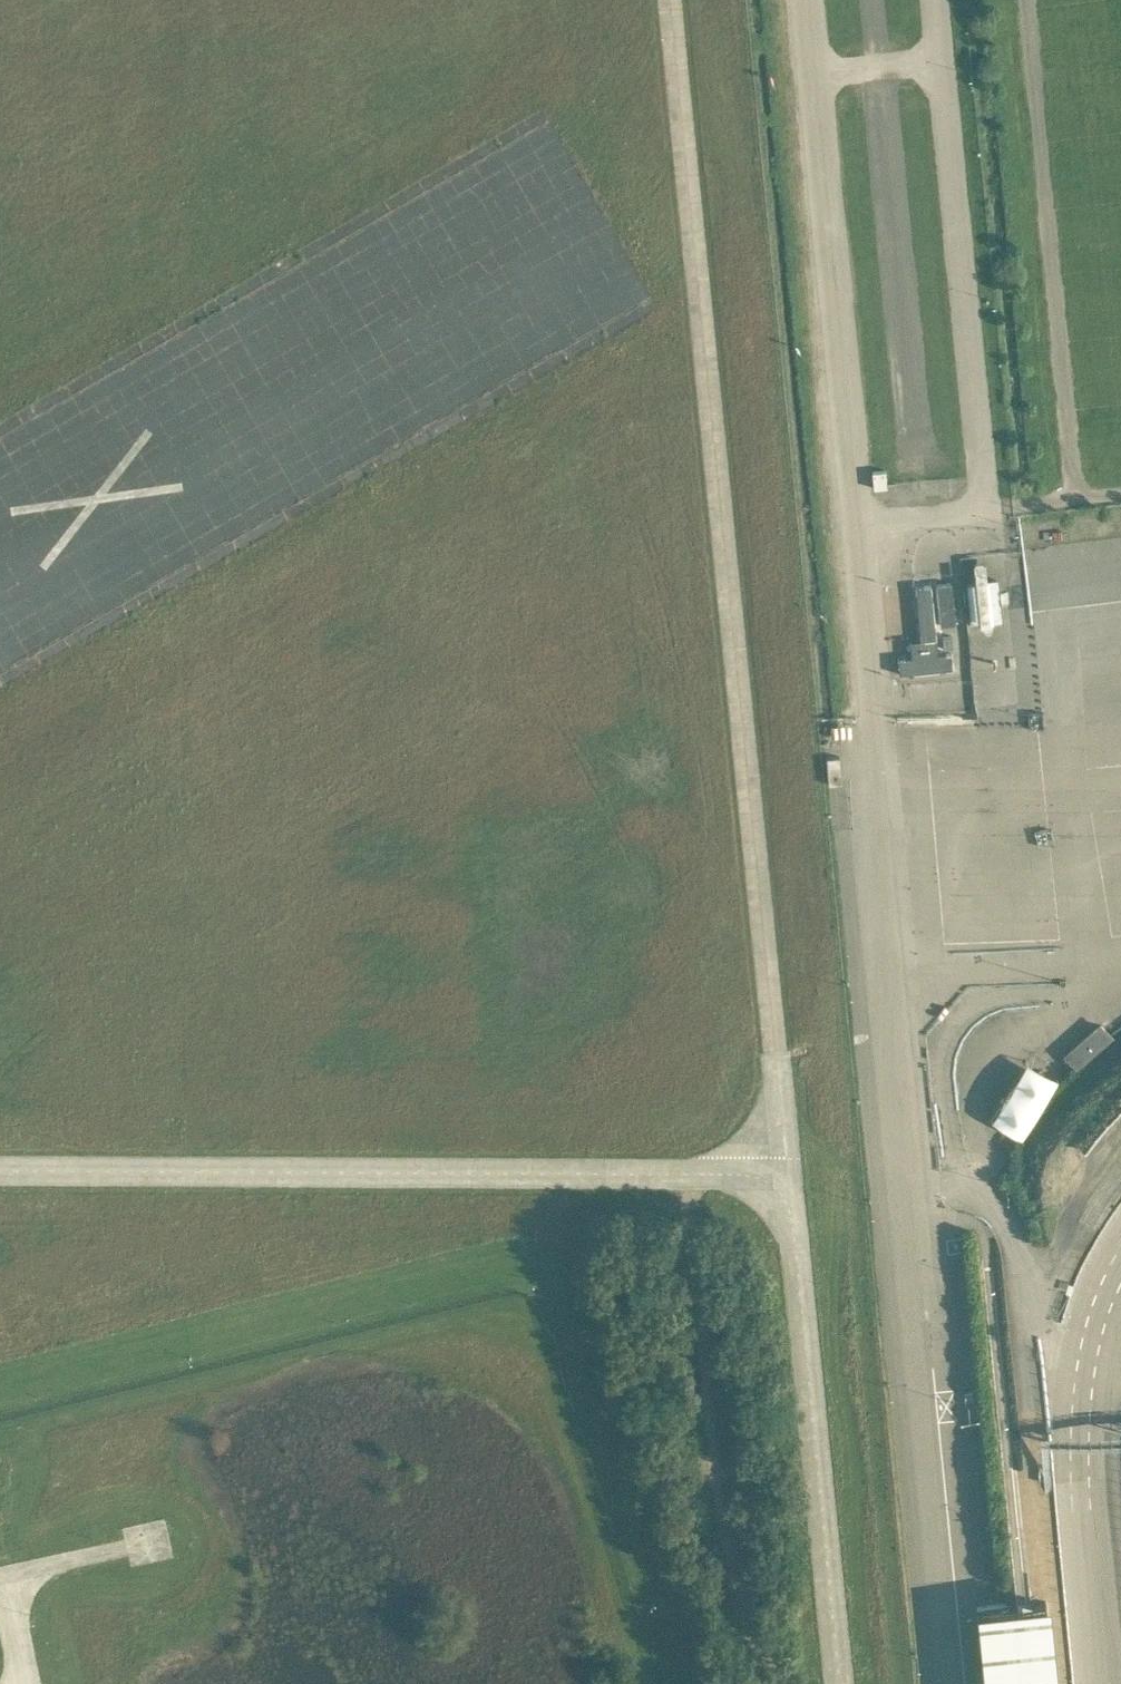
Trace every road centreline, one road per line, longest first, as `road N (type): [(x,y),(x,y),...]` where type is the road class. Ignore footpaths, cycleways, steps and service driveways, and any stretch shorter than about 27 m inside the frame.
road 1 (unclassified): [(669,0),(783,1176),(841,1683)]

